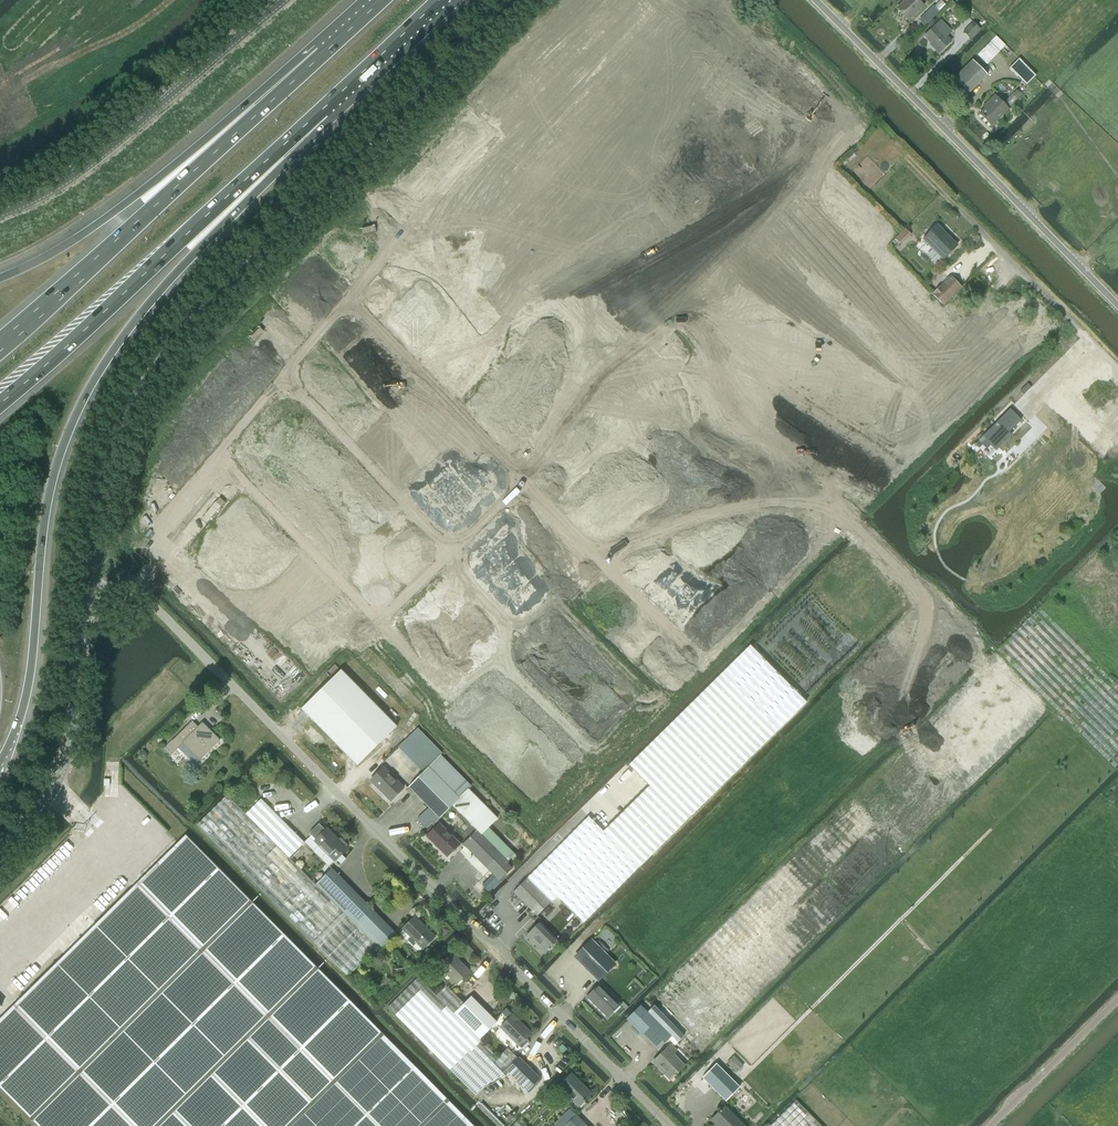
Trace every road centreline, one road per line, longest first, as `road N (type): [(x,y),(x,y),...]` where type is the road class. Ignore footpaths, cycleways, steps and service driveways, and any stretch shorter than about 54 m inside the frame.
road 1 (motorway): [(0,761),(27,692),(44,523),(74,421),(110,357),(196,253),(329,122),(344,91)]
road 2 (unclassified): [(87,592),(113,447),(155,371),(519,0)]
road 3 (residential): [(670,1125),(144,599)]
road 4 (motorway): [(344,35),(0,348)]
road 5 (motorway): [(0,403),(344,91)]
road 6 (unclassified): [(1117,305),(816,0)]
road 7 (motorway): [(344,35),(315,44),(53,256),(0,280)]
road 8 (unclassified): [(0,213),(96,159),(284,0)]
road 9 (residential): [(222,457),(381,622),(454,552)]
road 10 (unclassified): [(0,850),(51,790),(68,753),(87,592)]
road 11 (residential): [(350,300),(525,481)]
road 12 (residential): [(285,380),(454,552)]
road 13 (residential): [(525,481),(682,644)]
road 14 (unclassified): [(1117,367),(959,209)]
road 15 (unclassified): [(989,1125),(1117,998)]
road 16 (residential): [(144,599),(165,558),(164,529),(222,457)]
road 17 (motorway): [(344,91),(438,0)]

